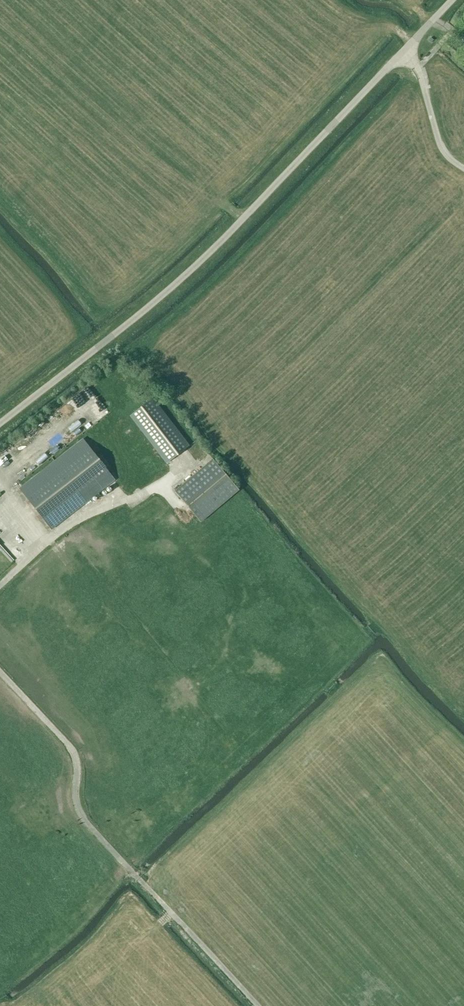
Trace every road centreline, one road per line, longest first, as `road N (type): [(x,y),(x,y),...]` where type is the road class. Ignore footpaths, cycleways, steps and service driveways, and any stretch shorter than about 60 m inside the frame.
road 1 (unclassified): [(0,425),(207,254),(449,0)]
road 2 (track): [(255,1005),(86,821),(76,803),(75,756),(0,672)]

